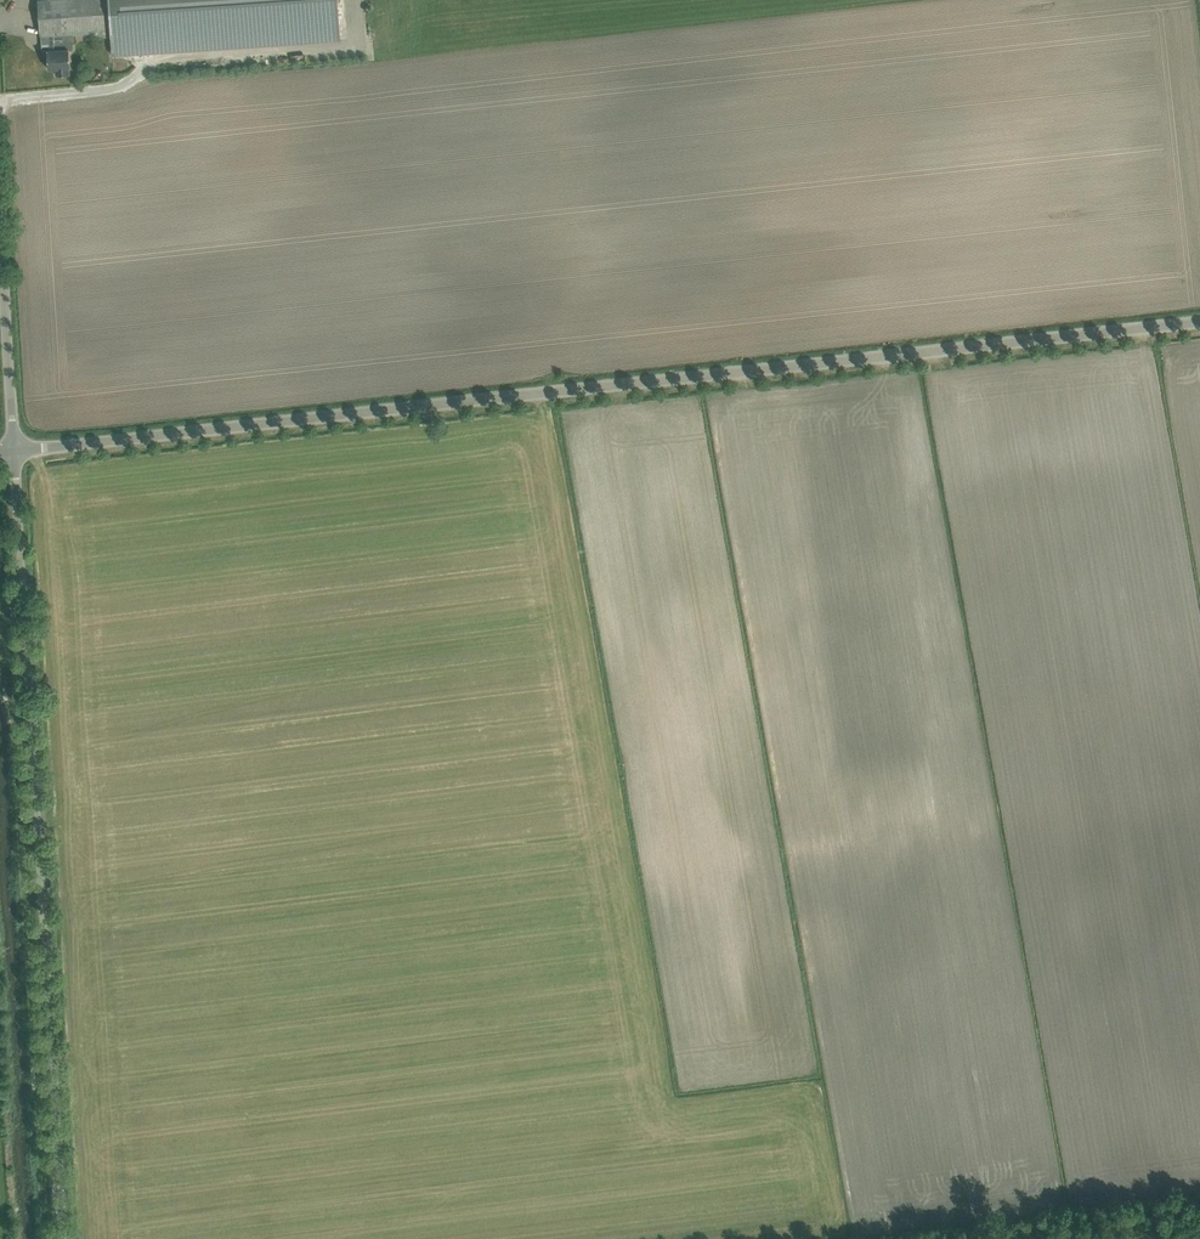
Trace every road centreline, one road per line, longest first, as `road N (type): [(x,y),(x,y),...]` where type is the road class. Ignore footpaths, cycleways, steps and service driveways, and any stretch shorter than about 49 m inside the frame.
road 1 (unclassified): [(14,450),(1199,322)]
road 2 (unclassified): [(63,1238),(14,450)]
road 3 (unclassified): [(14,450),(0,236)]

